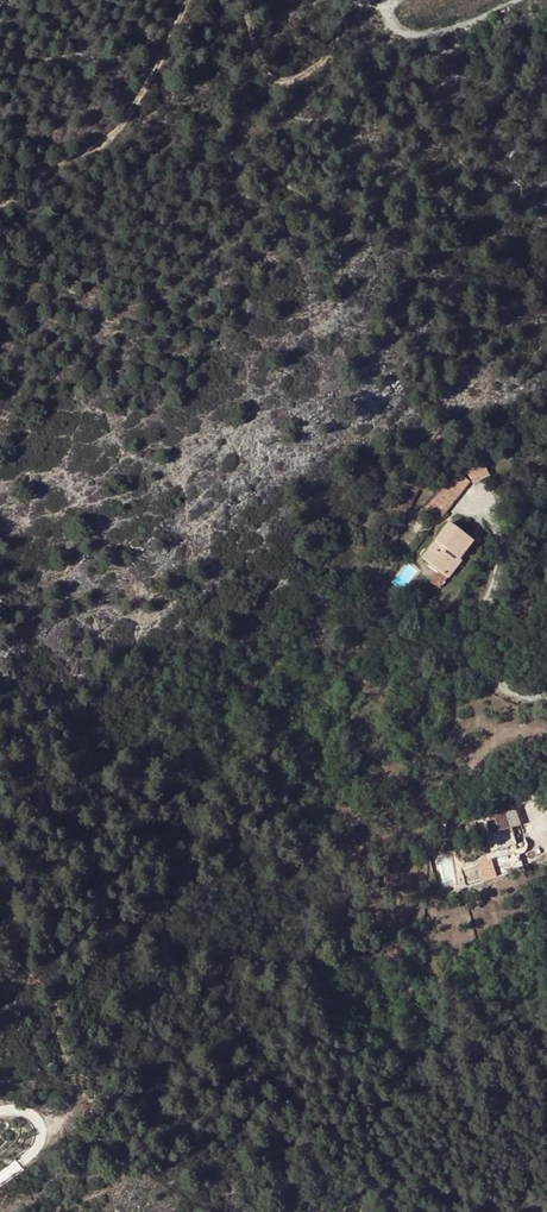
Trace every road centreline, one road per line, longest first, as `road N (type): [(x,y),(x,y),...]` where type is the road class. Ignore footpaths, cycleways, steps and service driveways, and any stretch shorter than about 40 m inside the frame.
road 1 (track): [(0,202),(135,120),(178,0)]
road 2 (track): [(238,0),(263,63),(290,76),(305,70),(353,0)]
road 3 (track): [(376,0),(384,21),(417,30),(459,24),(509,0)]

